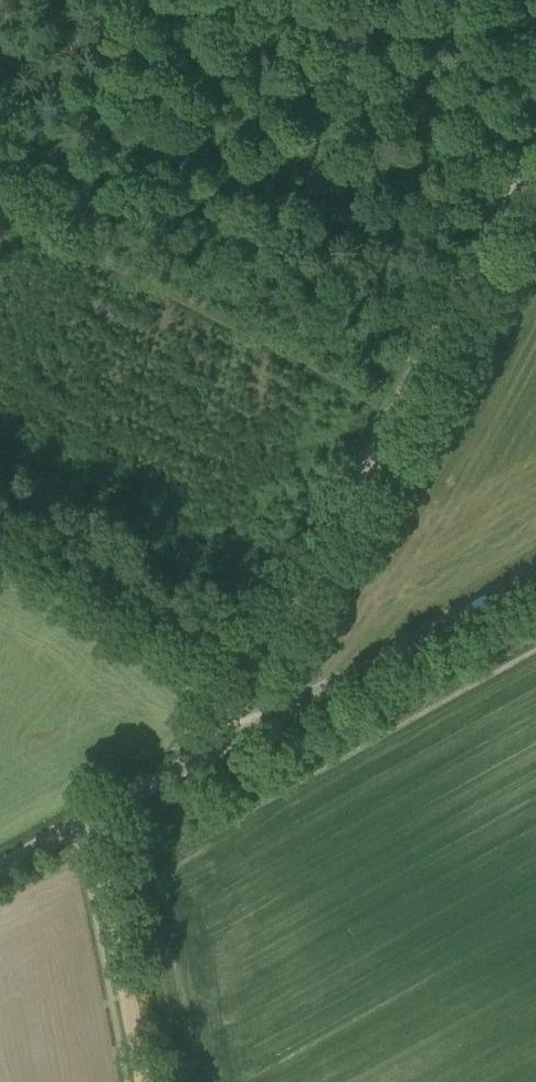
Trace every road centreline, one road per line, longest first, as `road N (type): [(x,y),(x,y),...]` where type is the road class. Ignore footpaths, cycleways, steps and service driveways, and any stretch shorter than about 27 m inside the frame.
road 1 (track): [(535,141),(208,751)]
road 2 (tertiary): [(0,869),(535,571)]
road 3 (track): [(397,398),(0,197)]
road 4 (track): [(141,1081),(94,816)]

